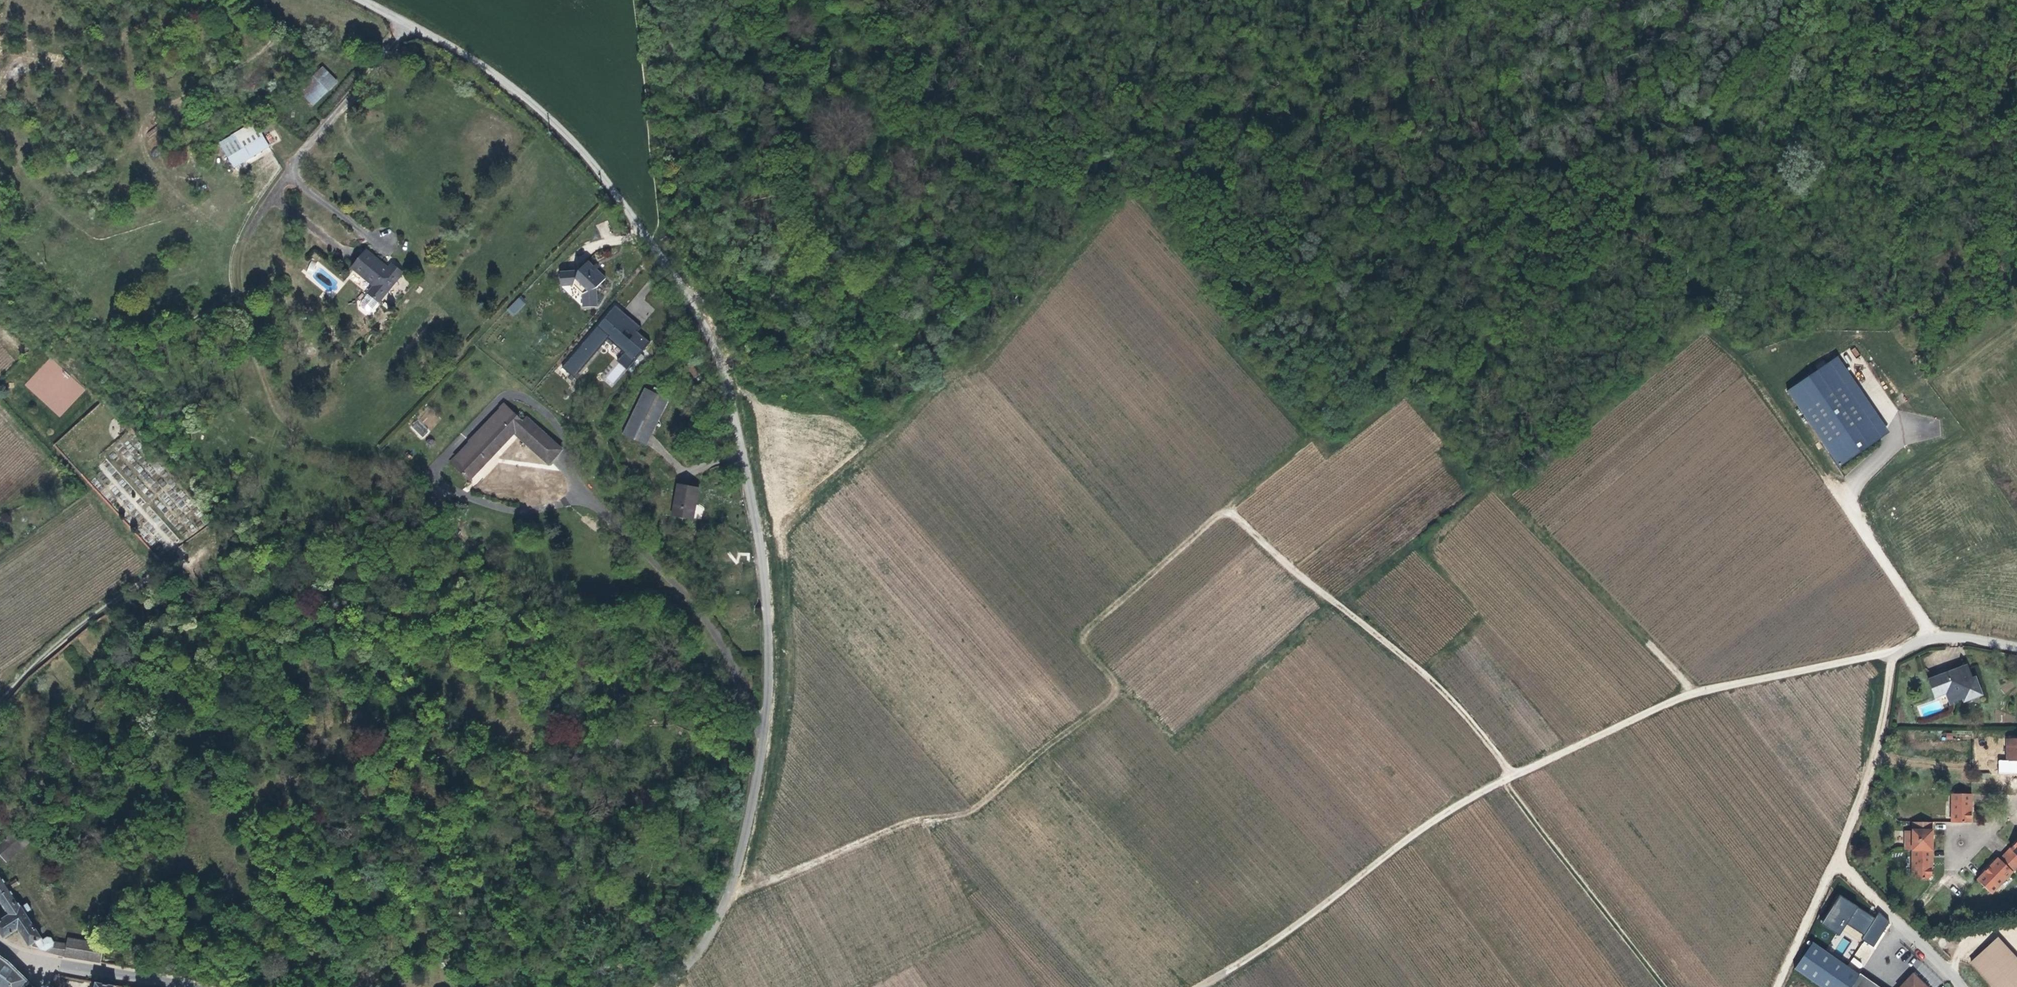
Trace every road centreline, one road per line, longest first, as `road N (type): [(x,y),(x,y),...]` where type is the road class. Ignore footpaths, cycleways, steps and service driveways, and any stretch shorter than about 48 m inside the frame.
road 1 (unclassified): [(387,13),(524,96),(578,146),(669,267),(734,409),(766,595),(761,763),(729,895),(703,947),(662,986)]
road 2 (track): [(1848,505),(1797,426),(1745,368),(1650,273),(1471,120),(1421,56),(1381,35),(1351,0)]
road 3 (track): [(729,895),(984,801),(1111,698),(1115,685),(1083,636),(1226,513)]
road 4 (track): [(1693,693),(1506,496),(1701,329)]
road 5 (track): [(1904,650),(1693,693),(1504,780)]
road 6 (track): [(1226,513),(1456,703),(1514,775)]
road 7 (track): [(1504,780),(1419,830),(1284,934),(1199,986)]
road 8 (residential): [(2016,647),(1947,636),(1896,657),(1838,861)]
road 9 (track): [(1114,693),(1134,700),(1175,744),(1335,604)]
road 10 (track): [(1504,780),(1664,986)]
road 11 (track): [(1226,513),(1311,436),(1335,443),(1396,397)]
road 12 (track): [(160,570),(255,526),(279,425)]
road 13 (residential): [(1838,861),(1962,986)]
road 14 (tertiary): [(30,958),(186,986)]
road 15 (residential): [(1838,861),(1777,986)]

